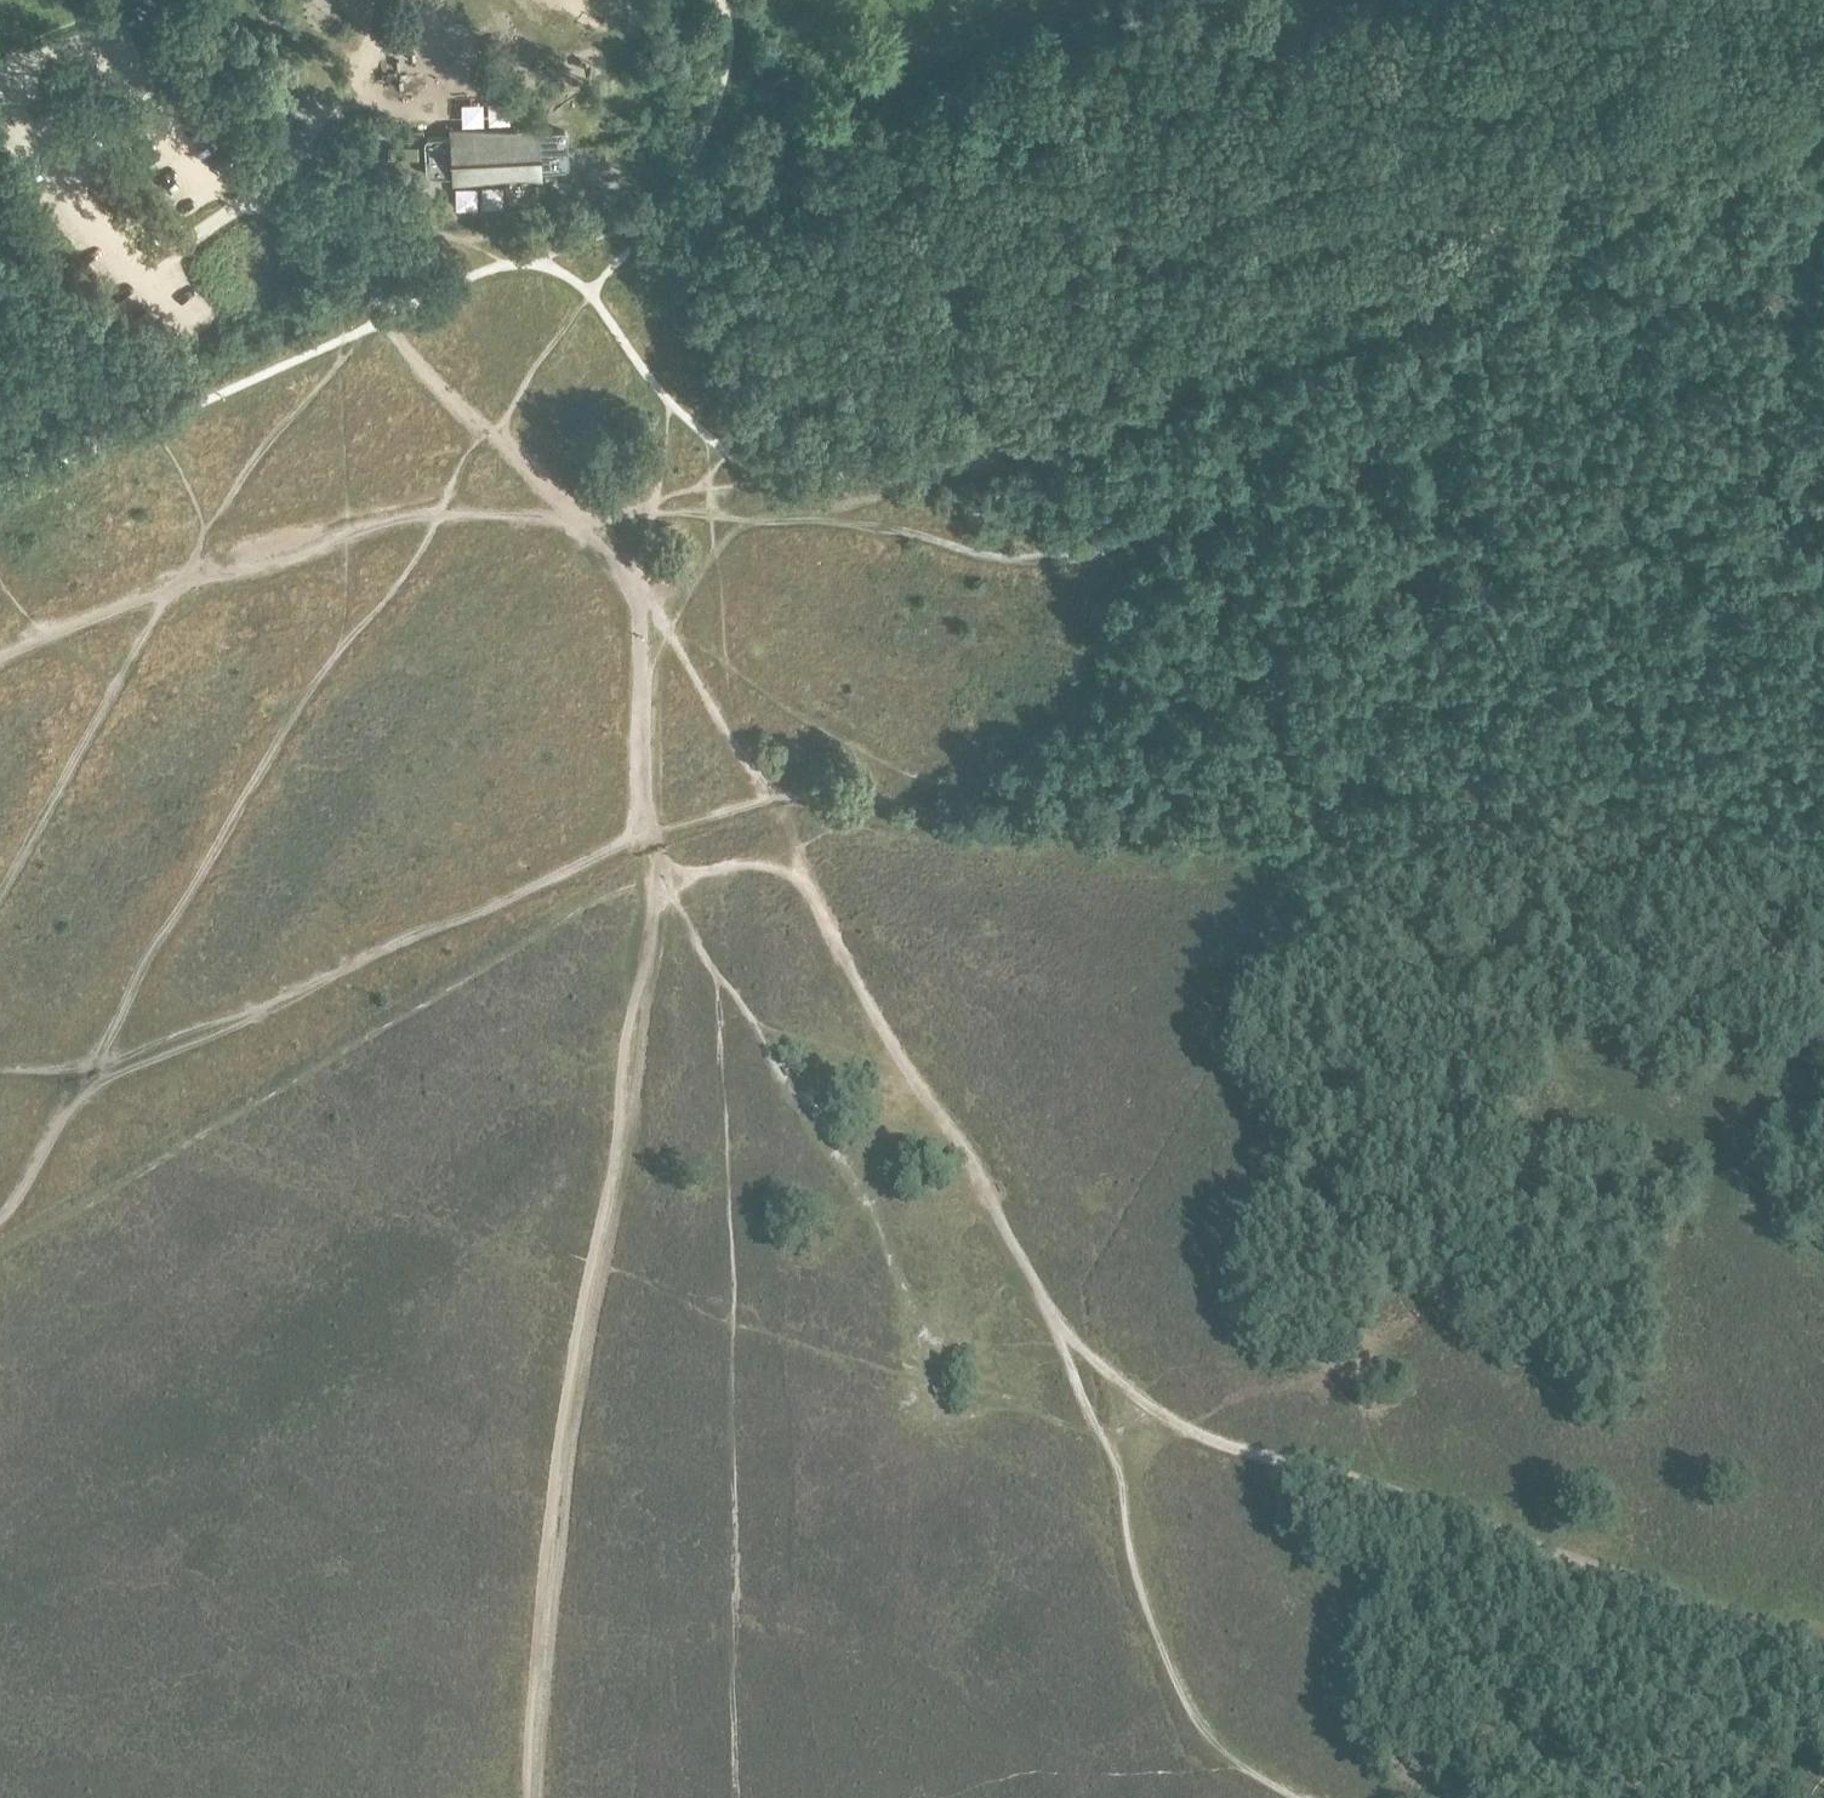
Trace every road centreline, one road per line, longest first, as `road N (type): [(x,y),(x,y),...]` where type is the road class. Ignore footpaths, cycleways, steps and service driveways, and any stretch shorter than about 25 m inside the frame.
road 1 (track): [(656,877),(738,862),(804,870),(931,1101),(975,1158),(1056,1326),(1180,1424),(1823,1644)]
road 2 (track): [(530,1797),(562,1452),(601,1261),(622,1067),(656,877)]
road 3 (track): [(656,877),(639,805),(643,589)]
road 4 (track): [(643,589),(687,652),(717,719),(772,795)]

